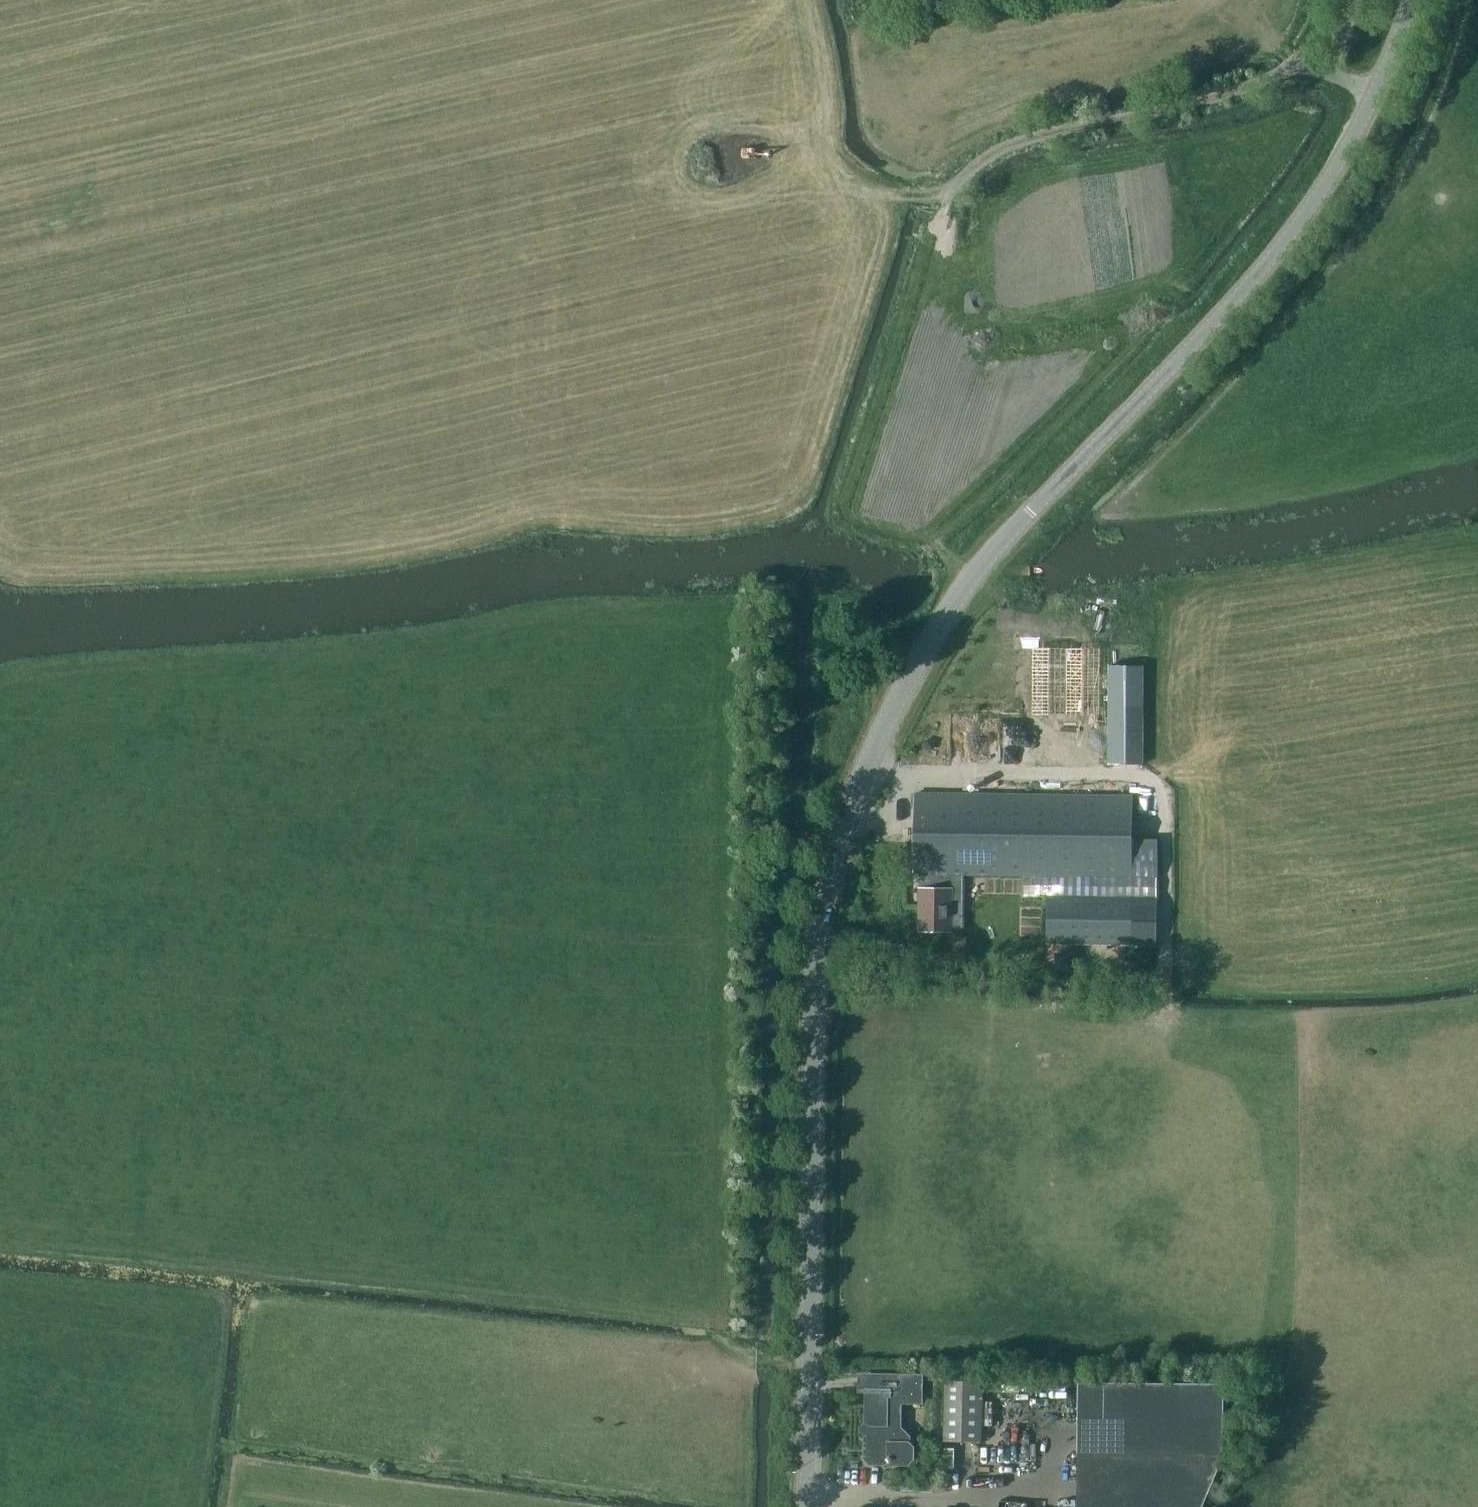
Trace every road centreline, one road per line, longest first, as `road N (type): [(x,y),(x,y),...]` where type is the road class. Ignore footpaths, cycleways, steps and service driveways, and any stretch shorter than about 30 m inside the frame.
road 1 (tertiary): [(807,1506),(818,957),(839,850),(868,761),(933,635),(980,567),(1226,312),(1319,196),(1363,120),(1412,0)]

